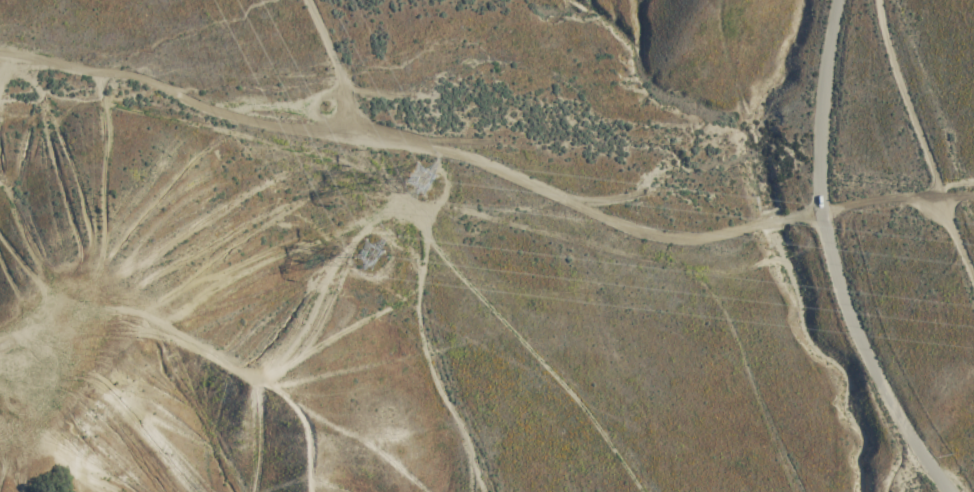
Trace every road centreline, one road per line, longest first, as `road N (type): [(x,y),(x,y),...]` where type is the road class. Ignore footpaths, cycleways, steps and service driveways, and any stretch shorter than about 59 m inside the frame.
road 1 (track): [(755,228),(672,236),(378,130),(342,87),(303,0)]
road 2 (residential): [(946,491),(859,343),(822,215),(824,100),(840,0)]
road 3 (track): [(378,130),(262,124),(158,88),(0,58)]
road 4 (track): [(880,0),(938,194),(973,275)]
road 5 (track): [(973,191),(822,215)]

